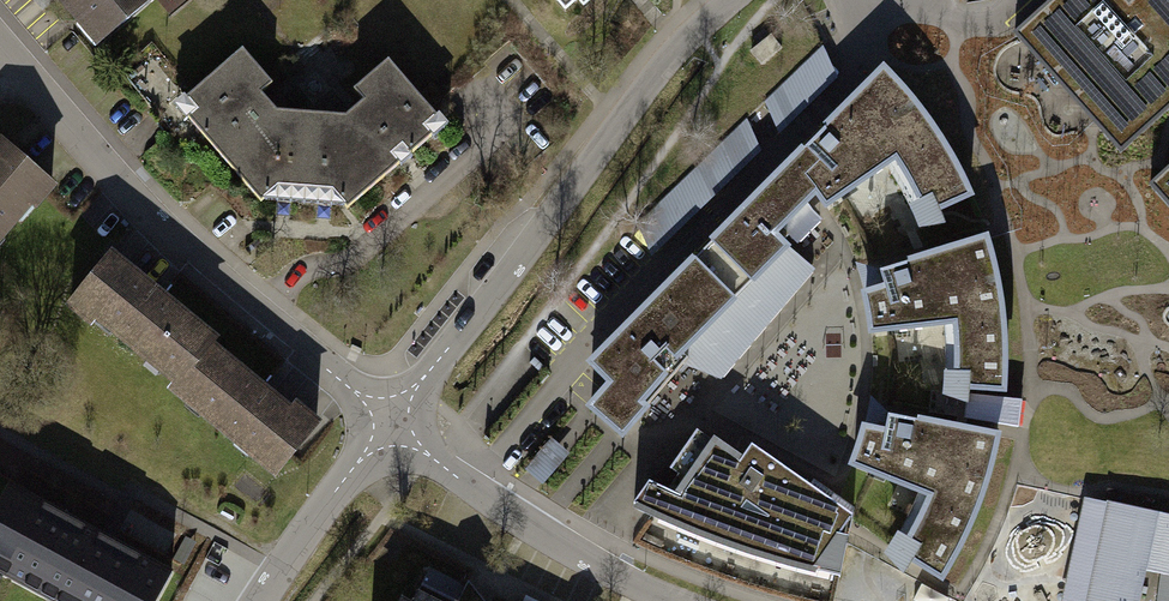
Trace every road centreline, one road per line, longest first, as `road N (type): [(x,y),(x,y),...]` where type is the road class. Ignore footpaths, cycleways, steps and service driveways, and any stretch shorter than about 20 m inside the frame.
road 1 (residential): [(392,422),(661,56),(734,0)]
road 2 (residential): [(392,422),(198,256),(0,46)]
road 3 (residential): [(666,600),(499,507),(392,422)]
road 4 (residential): [(260,600),(392,422)]

